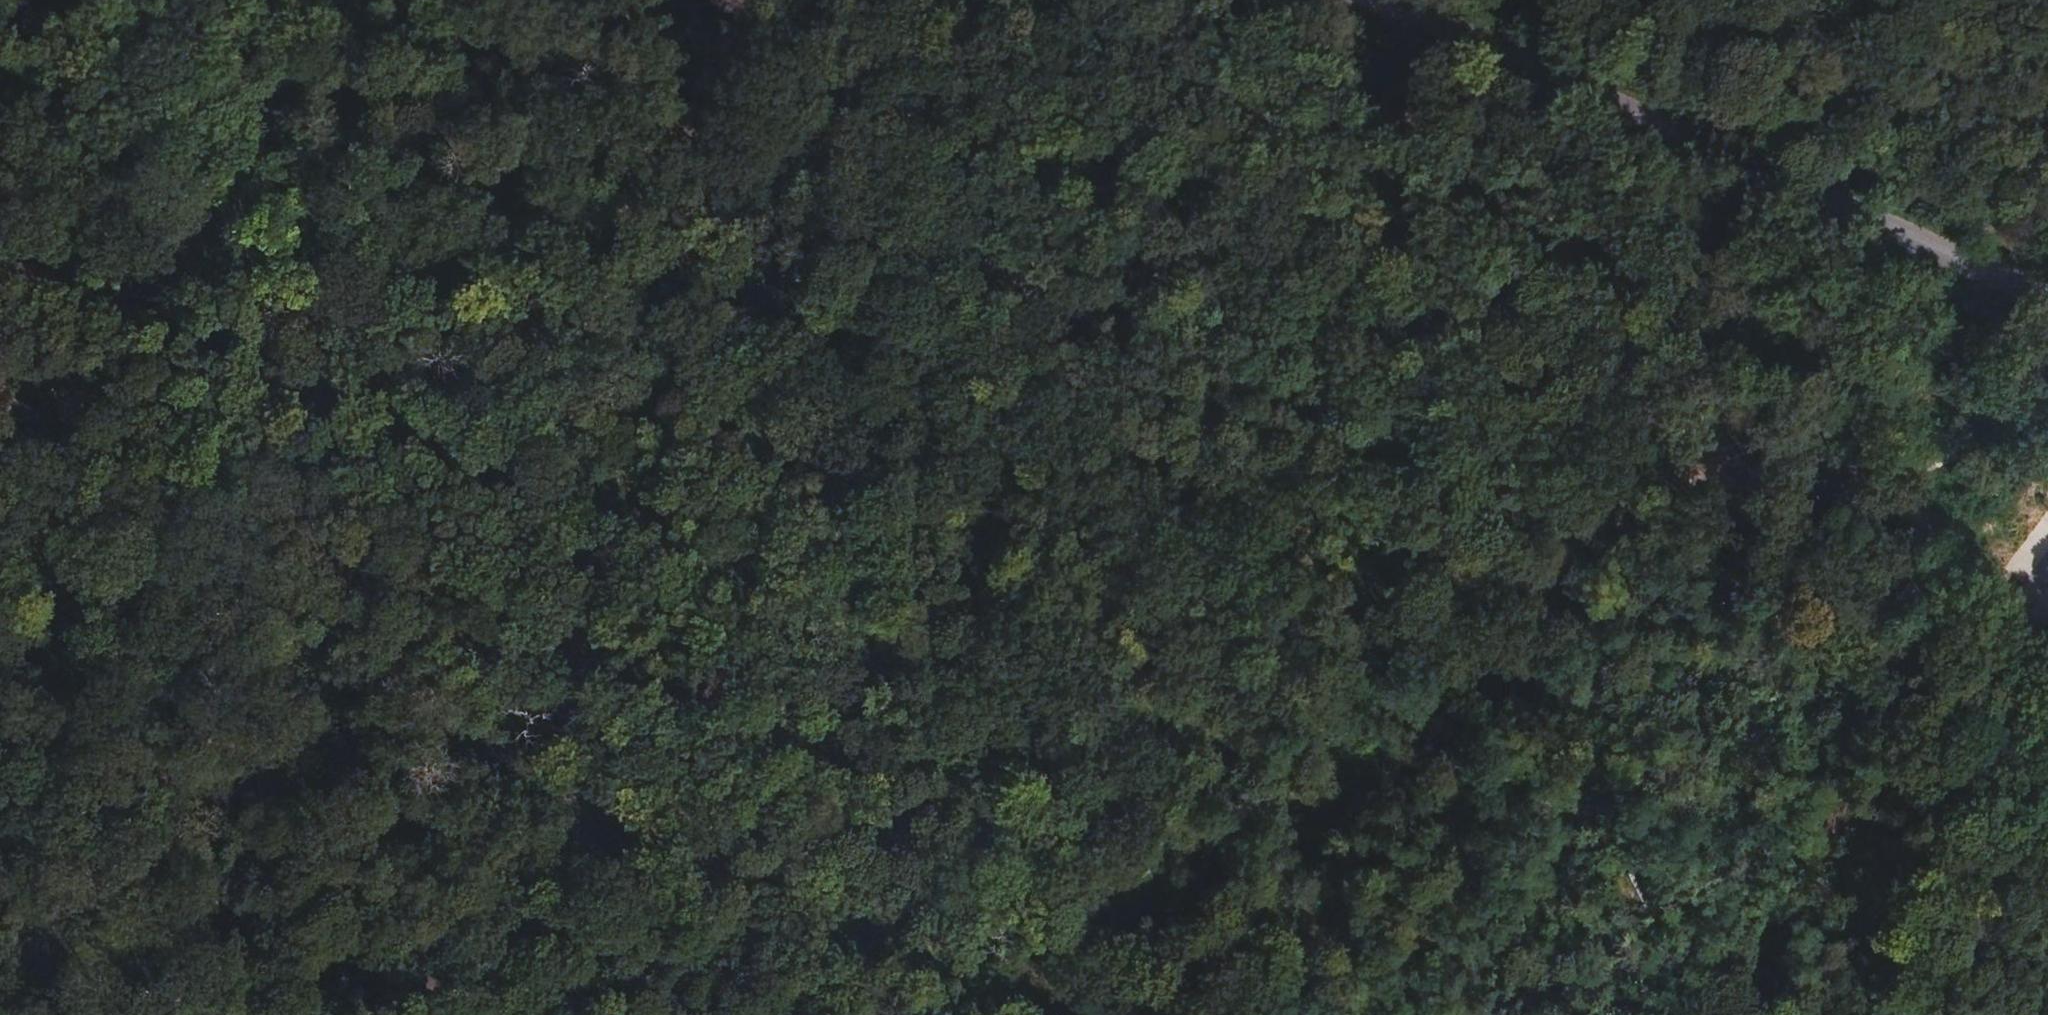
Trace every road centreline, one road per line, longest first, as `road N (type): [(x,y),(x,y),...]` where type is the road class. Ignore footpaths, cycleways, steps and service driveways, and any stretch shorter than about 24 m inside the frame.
road 1 (tertiary): [(2047,299),(1374,0)]
road 2 (track): [(2019,609),(2047,671),(1837,1014)]

